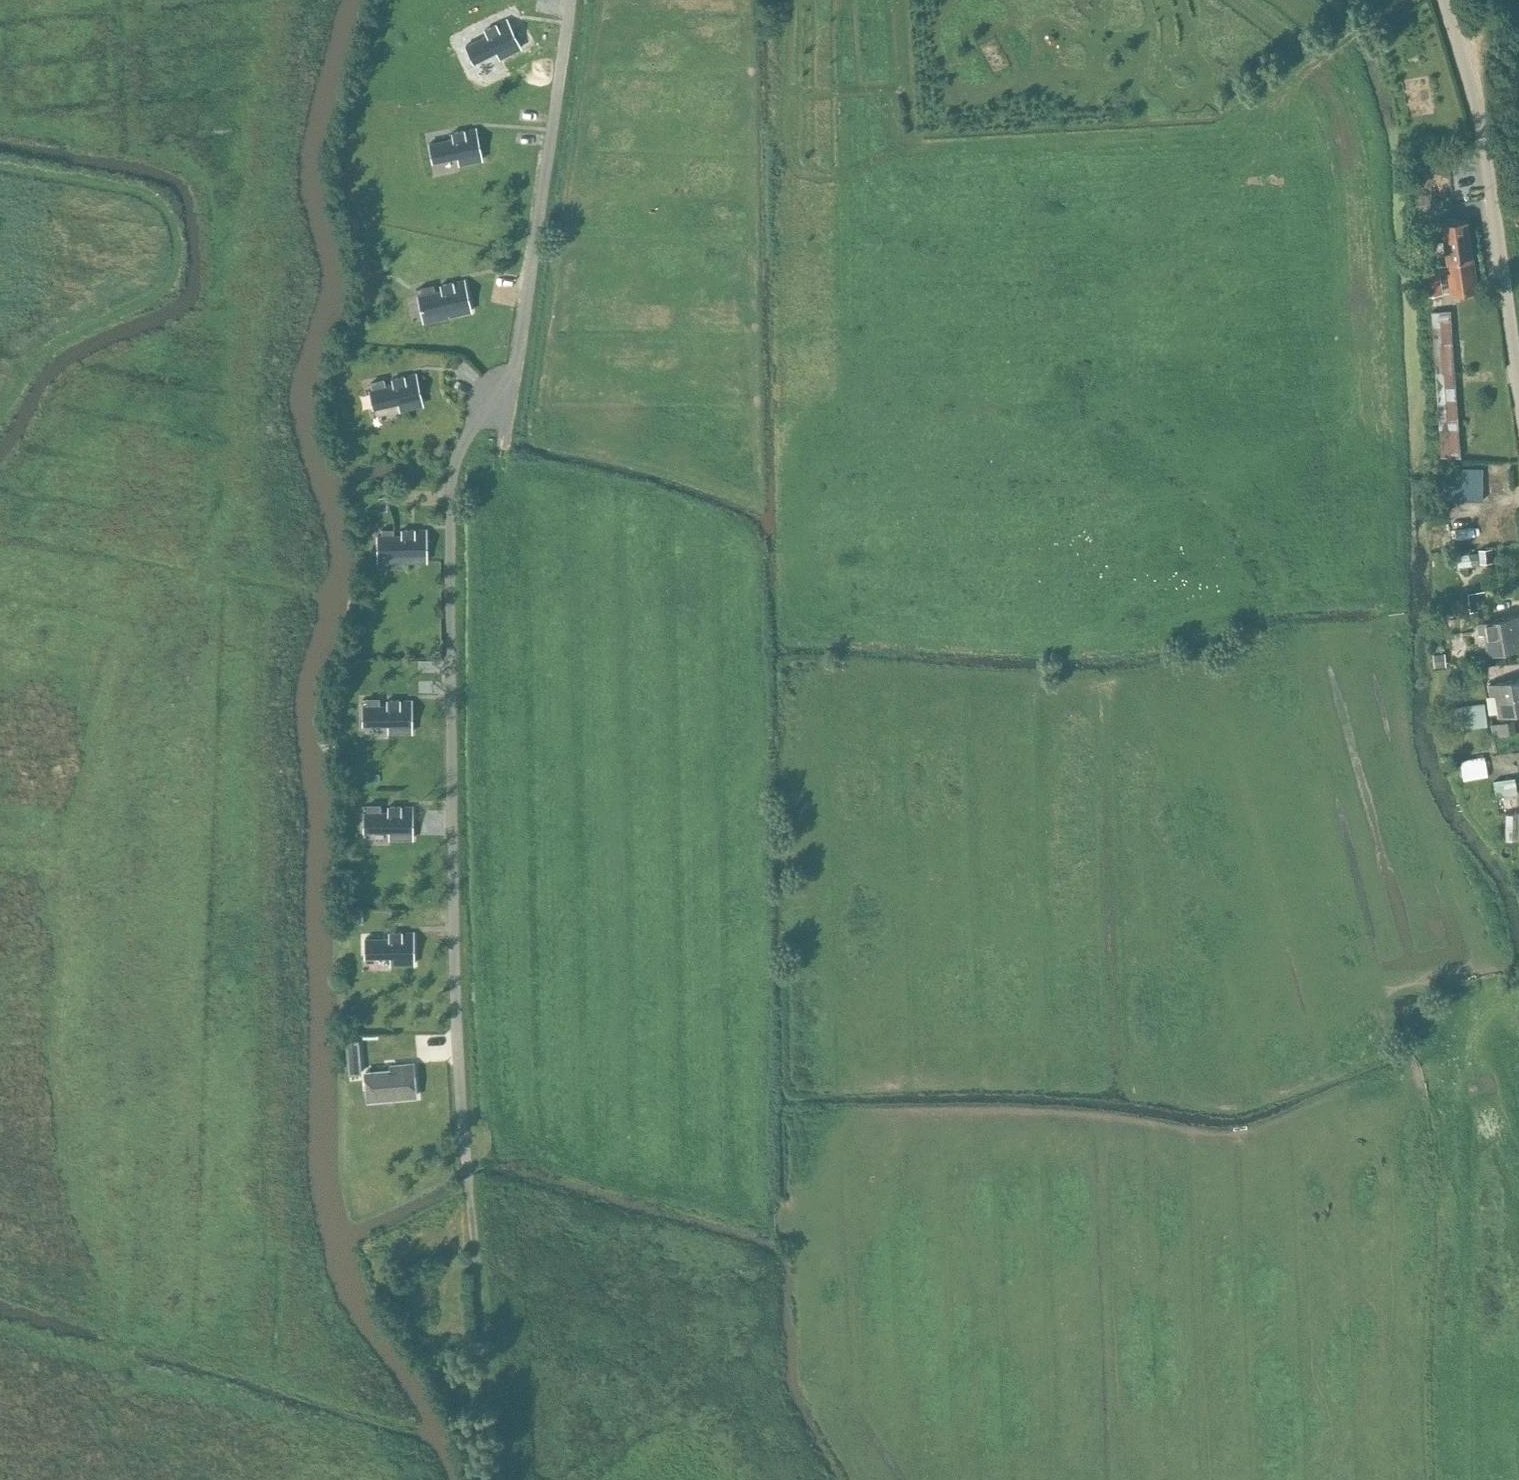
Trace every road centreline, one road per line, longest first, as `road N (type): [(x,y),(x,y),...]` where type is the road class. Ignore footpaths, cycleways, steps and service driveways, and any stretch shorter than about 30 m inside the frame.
road 1 (unclassified): [(1518,393),(1491,185),(1469,77),(1443,0)]

